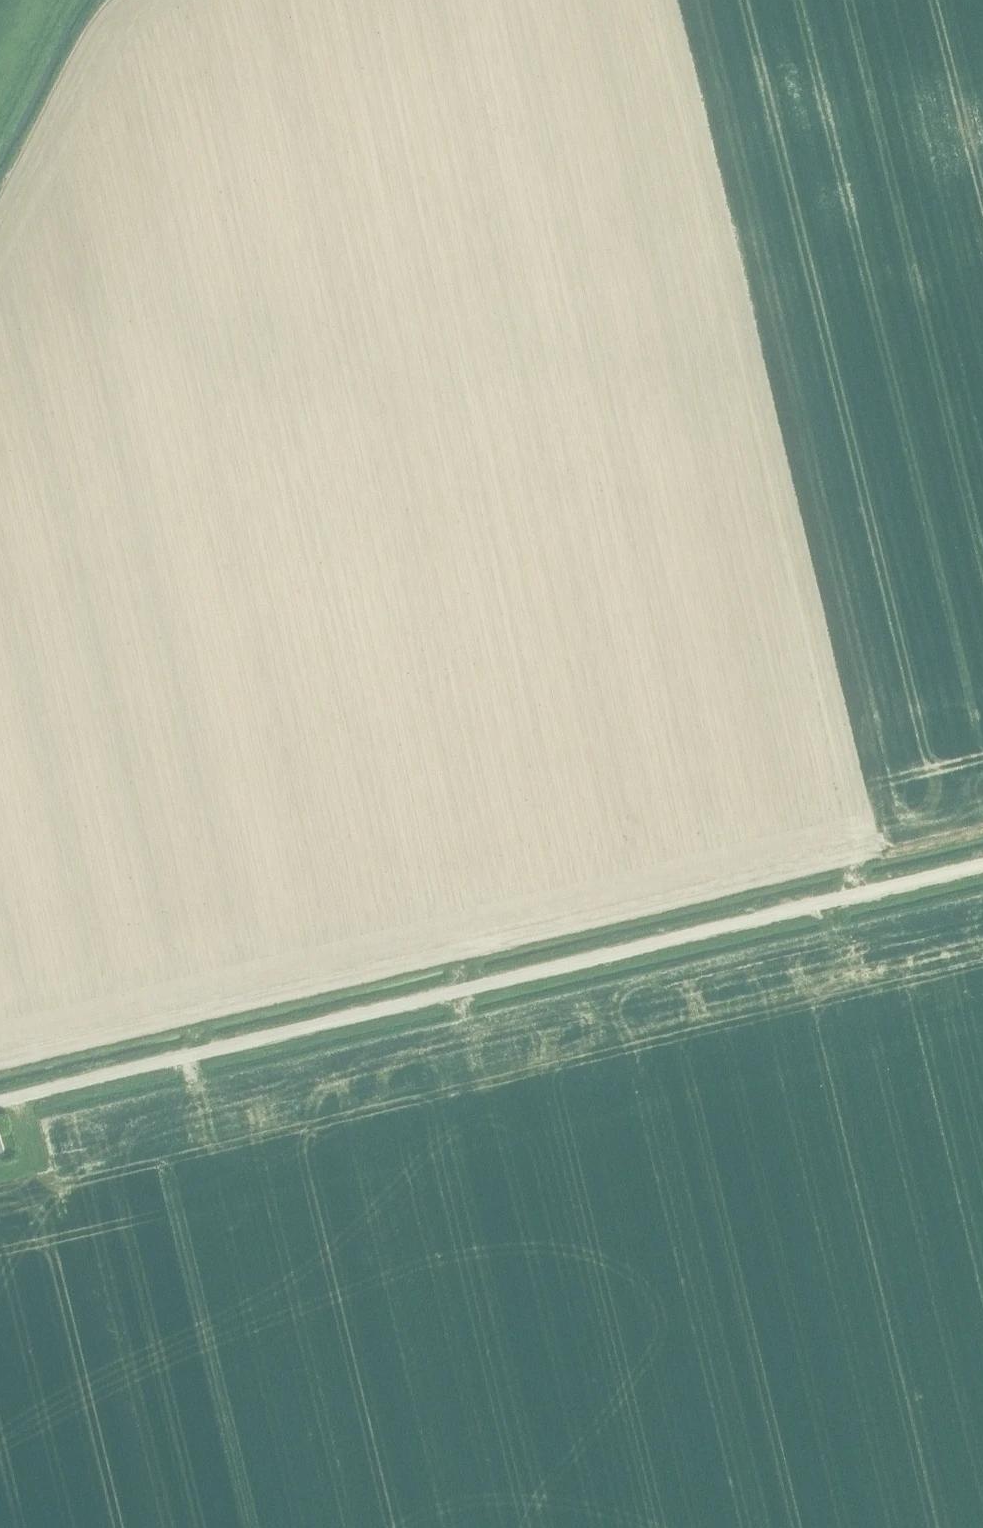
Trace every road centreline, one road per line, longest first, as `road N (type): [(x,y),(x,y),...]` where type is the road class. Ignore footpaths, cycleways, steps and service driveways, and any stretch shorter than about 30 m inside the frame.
road 1 (unclassified): [(0,1095),(982,861)]

